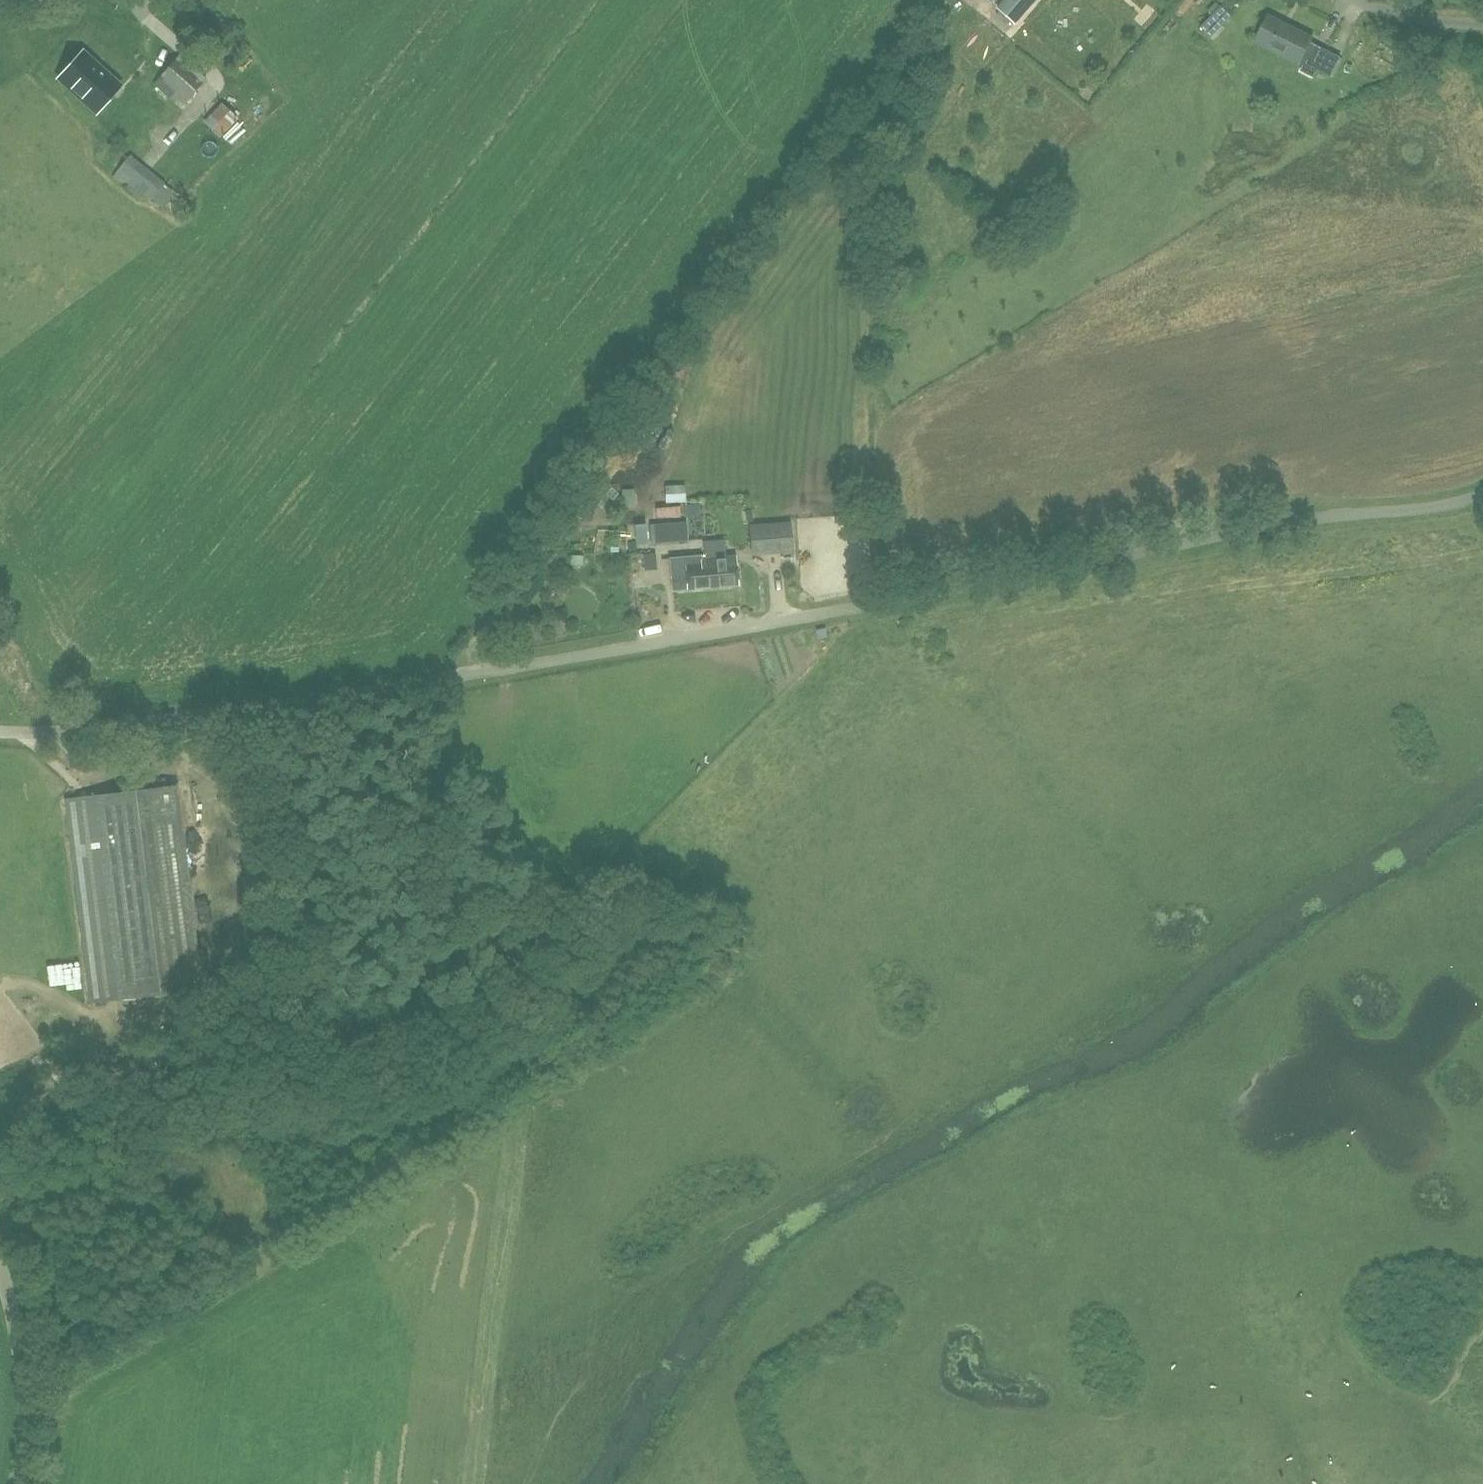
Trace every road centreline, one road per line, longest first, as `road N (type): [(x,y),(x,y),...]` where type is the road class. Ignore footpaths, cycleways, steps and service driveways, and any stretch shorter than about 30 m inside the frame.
road 1 (unclassified): [(0,732),(162,720),(1241,549),(1482,494)]
road 2 (unclassified): [(15,1483),(20,1366),(0,1268)]

